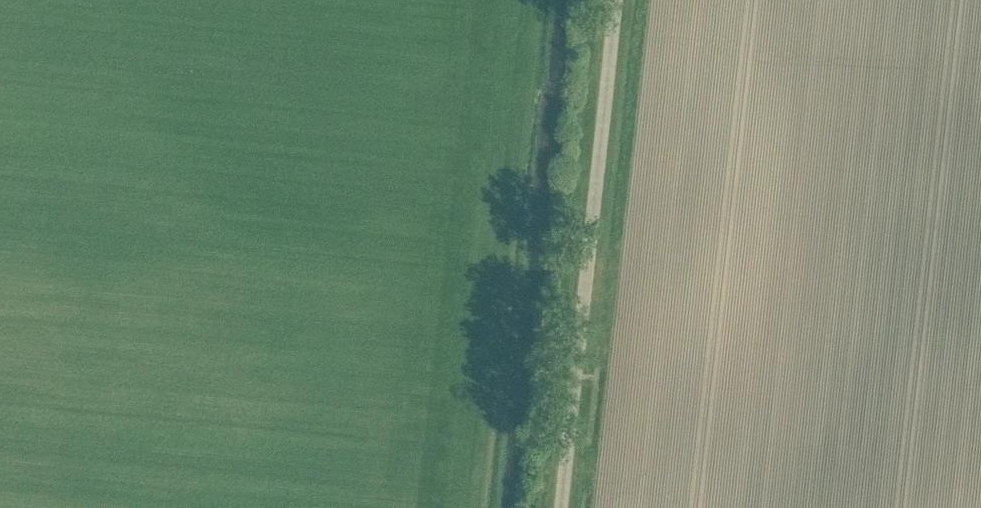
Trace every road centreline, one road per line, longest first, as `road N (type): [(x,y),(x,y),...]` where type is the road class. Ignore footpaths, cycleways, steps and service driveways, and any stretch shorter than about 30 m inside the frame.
road 1 (unclassified): [(564,507),(618,0)]

